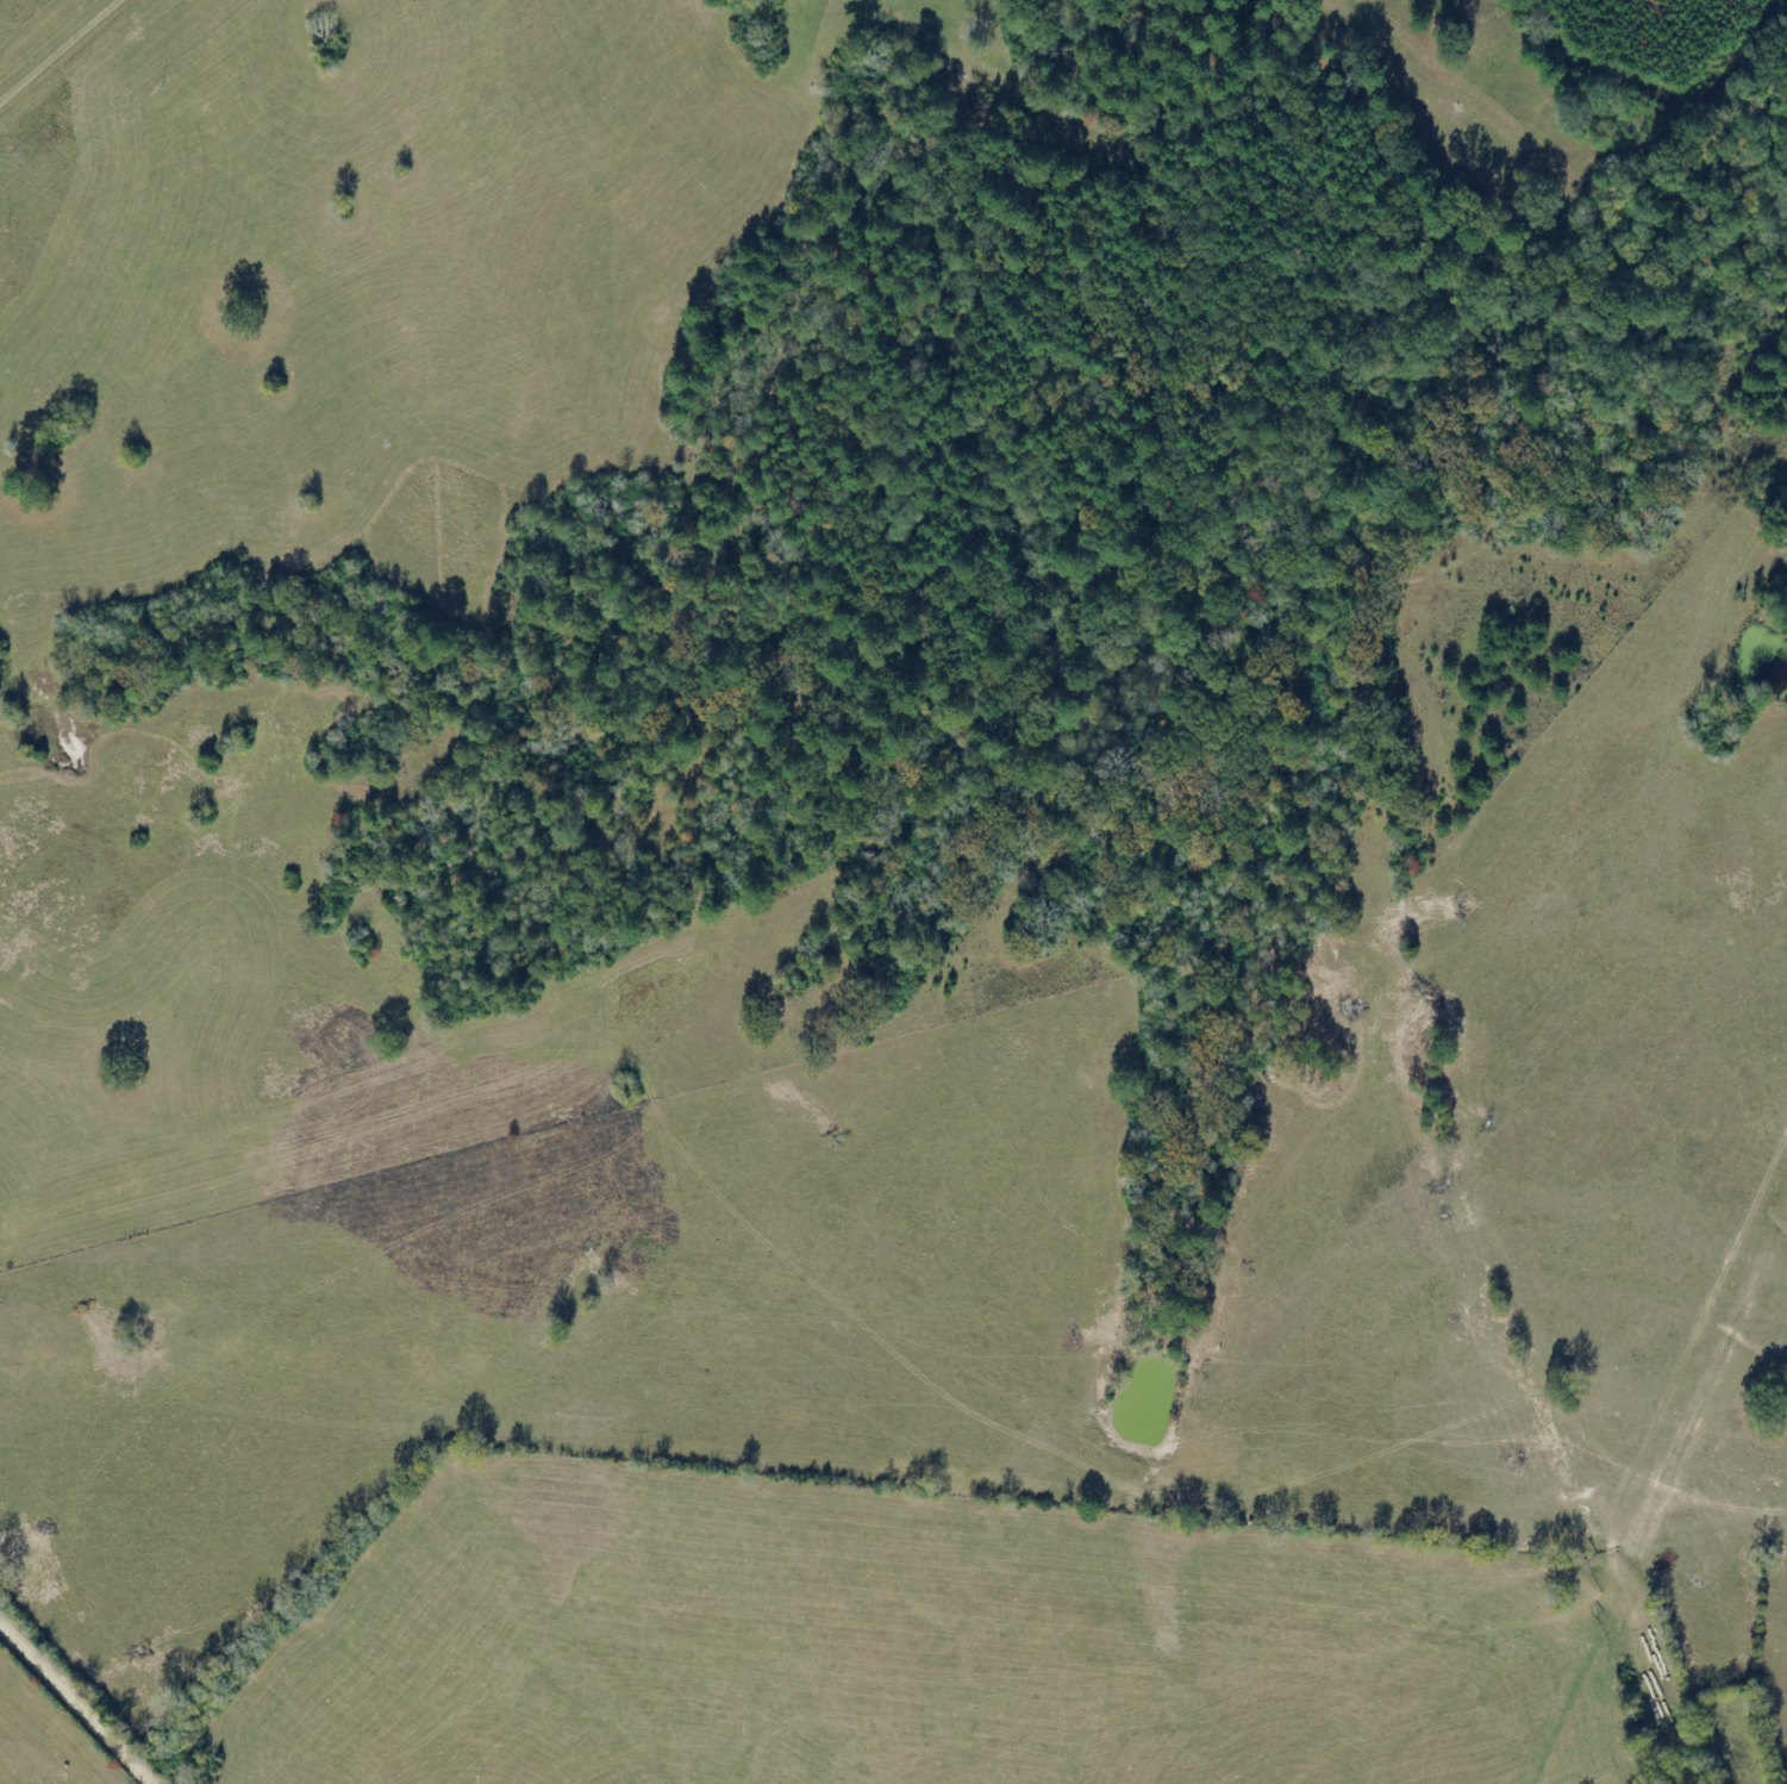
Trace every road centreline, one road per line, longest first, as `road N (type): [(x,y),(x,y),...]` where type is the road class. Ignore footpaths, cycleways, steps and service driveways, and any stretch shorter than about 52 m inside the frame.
road 1 (residential): [(129,1783),(0,1647)]

